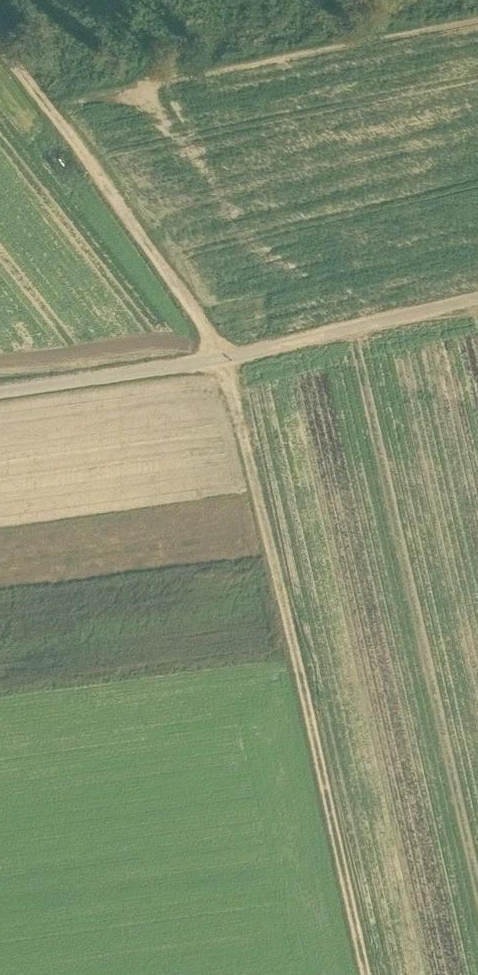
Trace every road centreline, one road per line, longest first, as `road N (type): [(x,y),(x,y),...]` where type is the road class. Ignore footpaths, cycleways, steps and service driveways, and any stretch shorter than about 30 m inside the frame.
road 1 (track): [(364,974),(226,359)]
road 2 (track): [(0,39),(226,359)]
road 3 (track): [(226,359),(477,298)]
road 4 (track): [(0,391),(226,359)]

